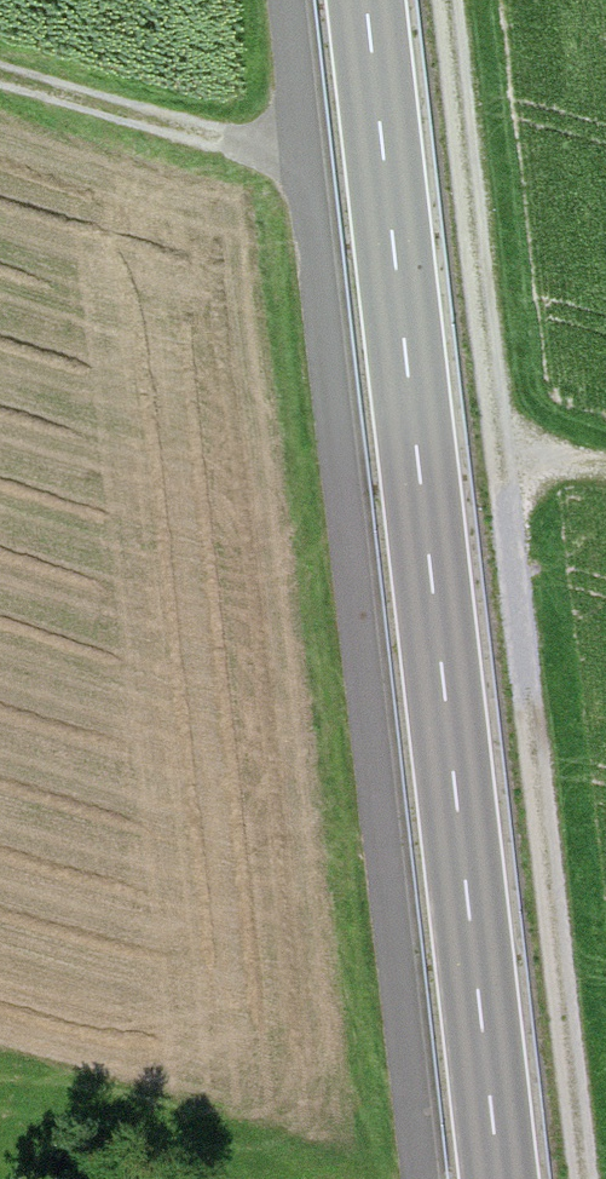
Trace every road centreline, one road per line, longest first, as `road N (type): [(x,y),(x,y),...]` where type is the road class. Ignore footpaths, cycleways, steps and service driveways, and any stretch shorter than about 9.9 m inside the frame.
road 1 (primary): [(368,0),(502,1178)]
road 2 (track): [(499,455),(582,1178)]
road 3 (track): [(447,0),(499,455)]
road 4 (track): [(296,161),(0,71)]

